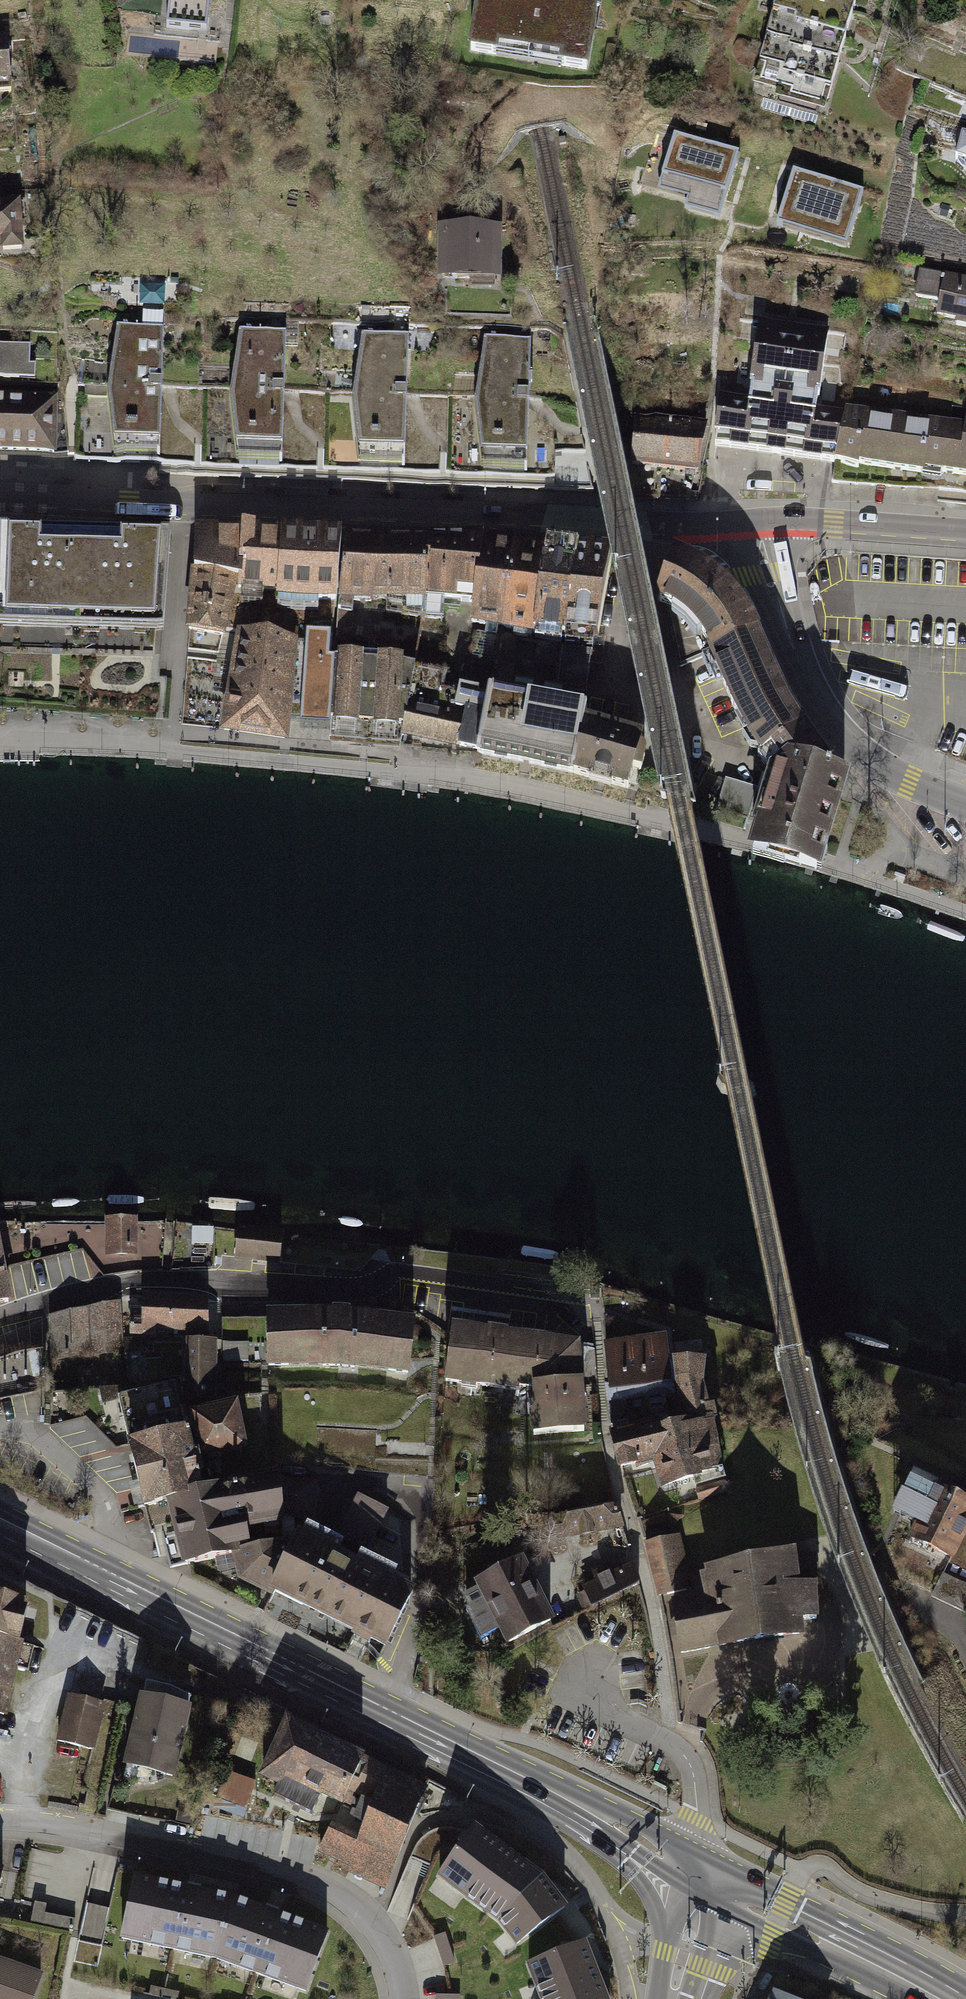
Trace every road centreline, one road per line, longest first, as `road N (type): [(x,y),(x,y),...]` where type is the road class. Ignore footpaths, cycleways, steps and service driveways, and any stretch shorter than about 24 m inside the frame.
road 1 (primary): [(0,1528),(512,1774),(700,1877)]
road 2 (secondary): [(0,495),(755,525)]
road 3 (residential): [(597,1312),(302,1276),(103,1286),(0,1318)]
road 4 (residential): [(403,1998),(377,1930),(316,1882),(80,1828),(0,1820)]
road 5 (secondary): [(755,525),(791,644),(831,725),(896,776),(965,803)]
road 6 (primary): [(943,1998),(700,1877)]
road 7 (tertiary): [(965,534),(755,525)]
road 8 (primary): [(673,1998),(700,1906),(700,1877)]

